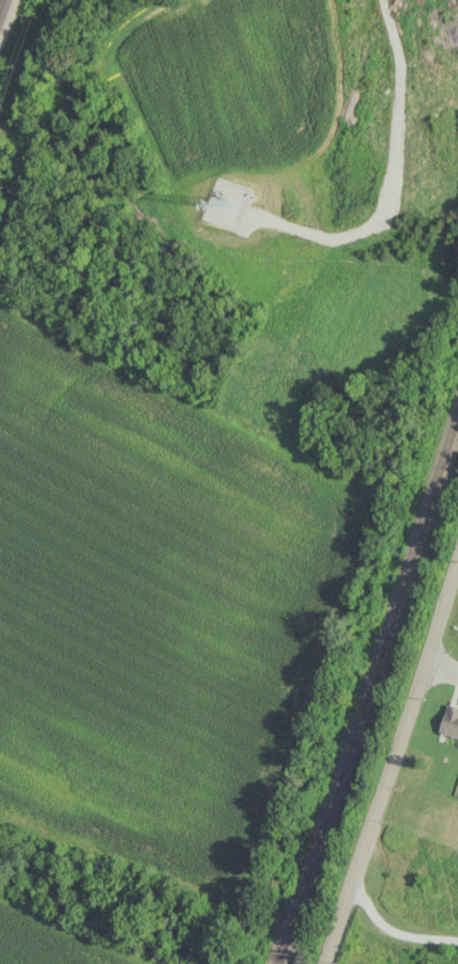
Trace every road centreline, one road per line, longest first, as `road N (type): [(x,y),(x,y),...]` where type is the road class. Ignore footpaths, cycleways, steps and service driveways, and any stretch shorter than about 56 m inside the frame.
road 1 (residential): [(325,963),(457,555)]
road 2 (residential): [(349,891),(390,932),(457,941)]

